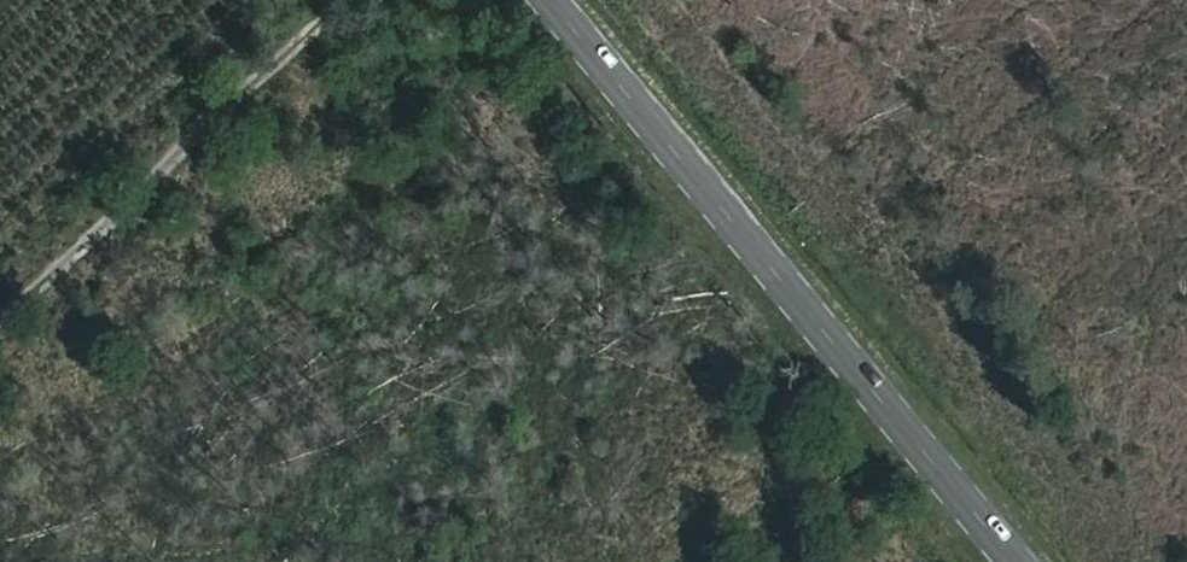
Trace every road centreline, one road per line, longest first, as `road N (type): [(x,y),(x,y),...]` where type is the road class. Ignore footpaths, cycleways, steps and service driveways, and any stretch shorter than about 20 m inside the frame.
road 1 (primary): [(549,0),(1018,561)]

